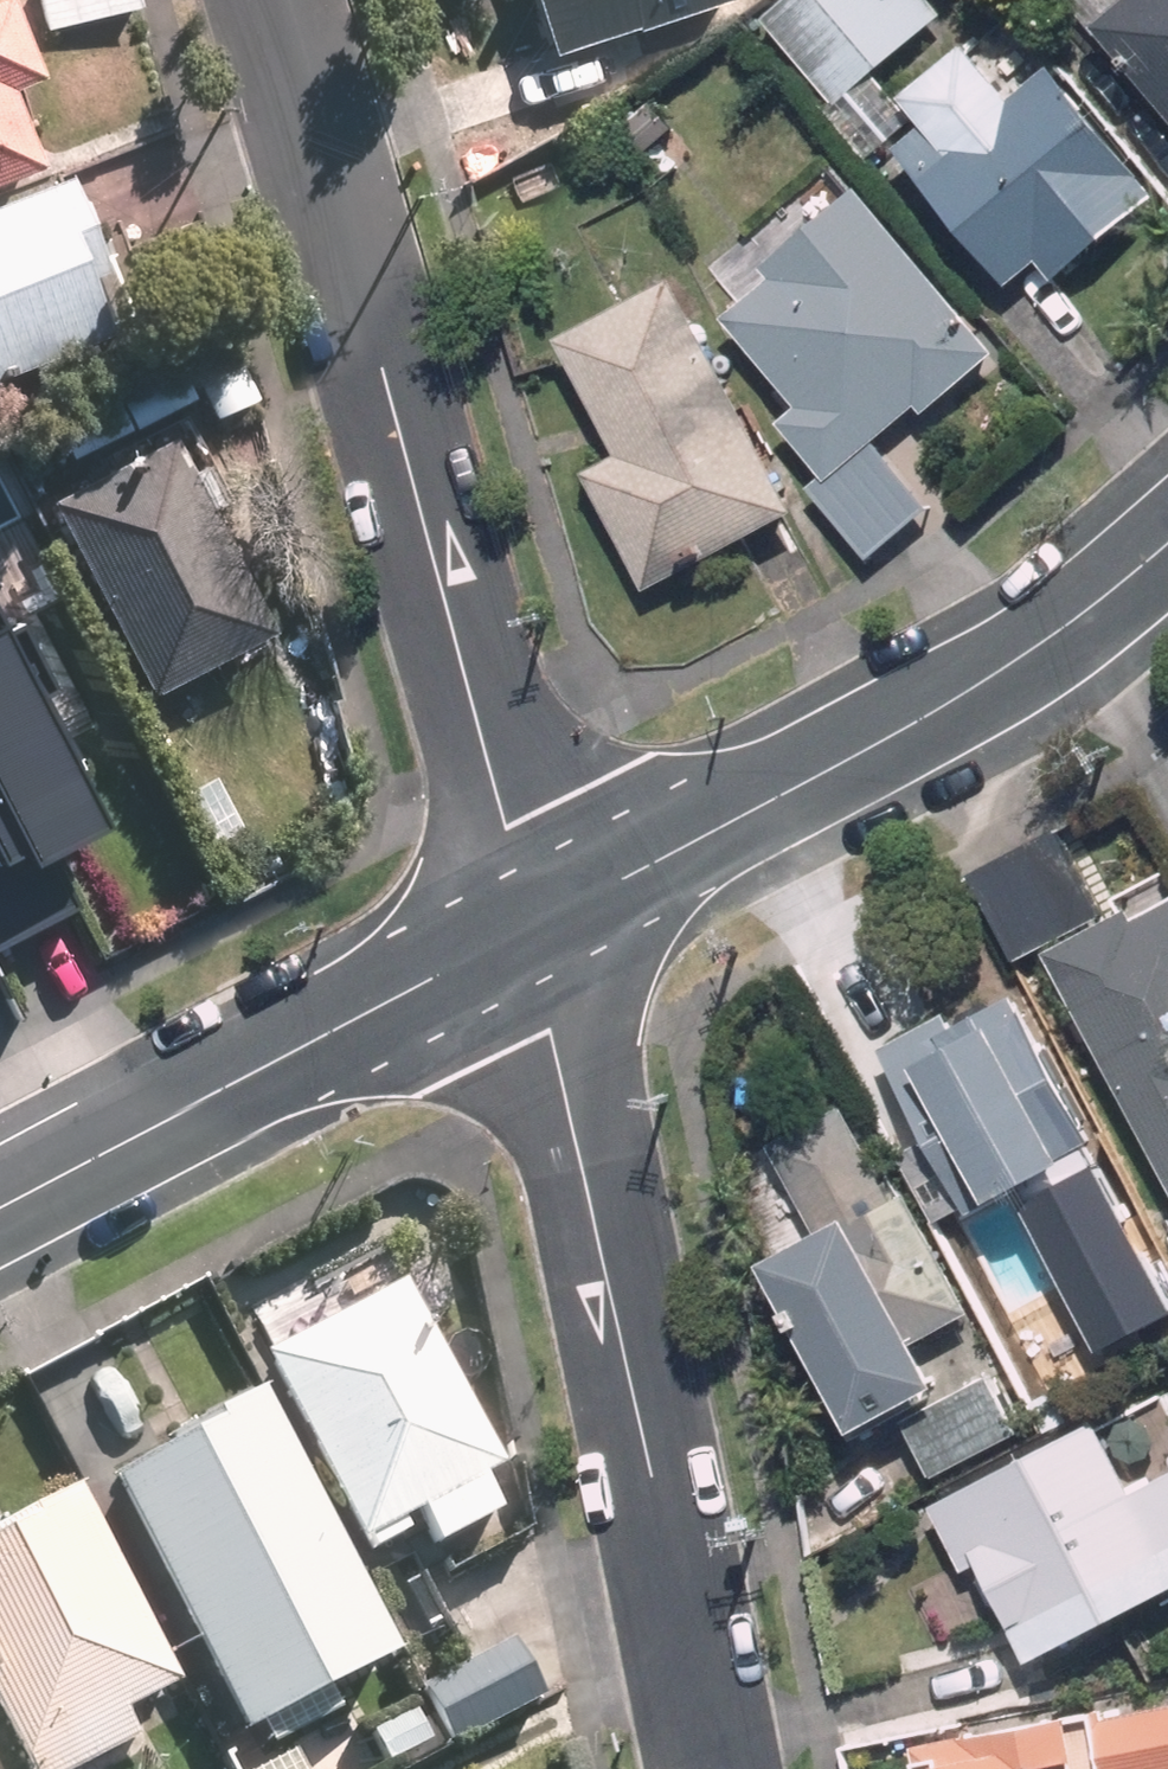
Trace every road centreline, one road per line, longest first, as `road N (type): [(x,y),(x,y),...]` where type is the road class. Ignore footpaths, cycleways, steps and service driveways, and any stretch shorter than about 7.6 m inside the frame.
road 1 (residential): [(541,927),(519,823),(287,0)]
road 2 (residential): [(712,1768),(555,1041),(541,927)]
road 3 (residential): [(1167,556),(902,732),(541,927)]
road 4 (residential): [(541,927),(0,1210)]

